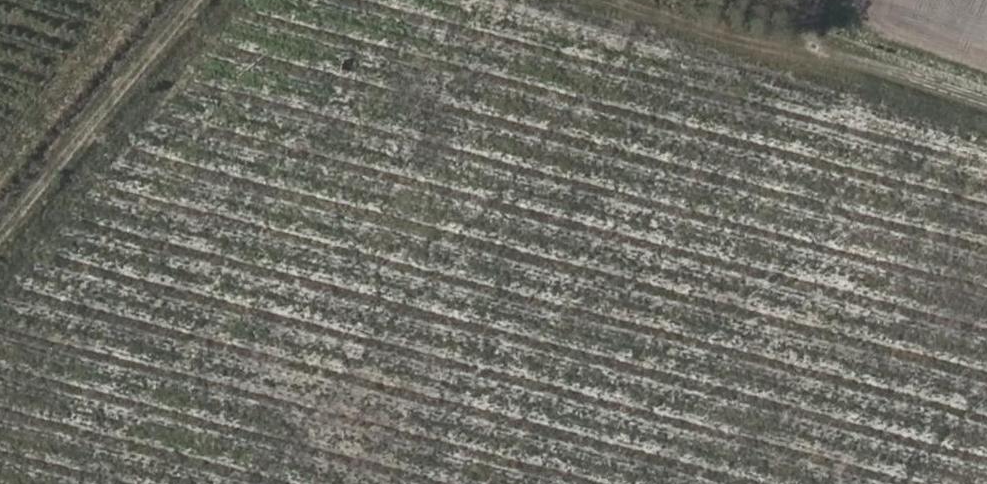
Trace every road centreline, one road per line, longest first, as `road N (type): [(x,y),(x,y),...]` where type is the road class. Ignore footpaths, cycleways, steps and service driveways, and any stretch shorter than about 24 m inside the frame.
road 1 (track): [(612,0),(986,135)]

